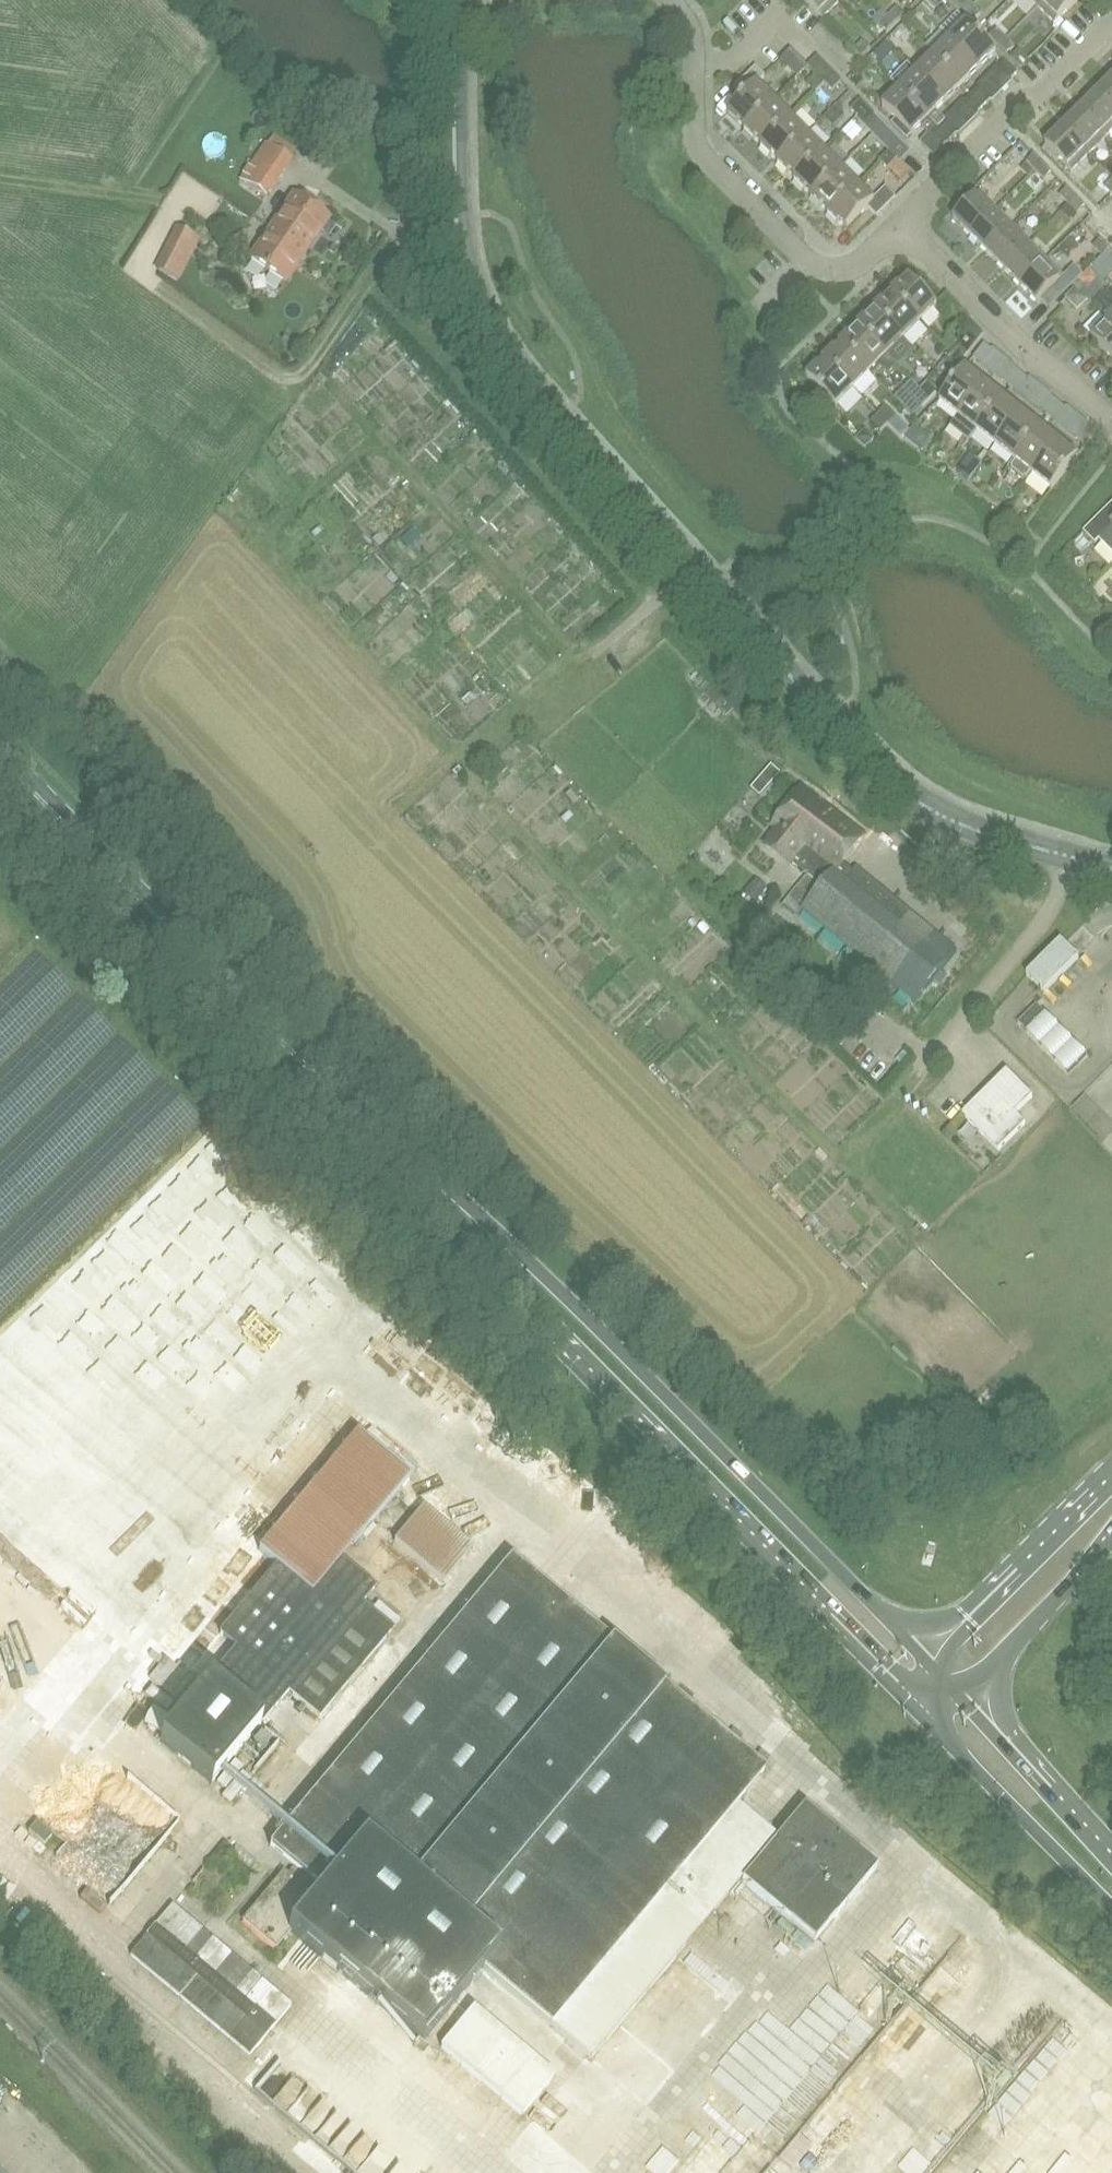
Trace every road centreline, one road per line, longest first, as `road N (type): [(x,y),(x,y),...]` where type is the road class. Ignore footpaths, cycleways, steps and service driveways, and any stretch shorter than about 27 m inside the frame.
road 1 (tertiary): [(1072,856),(945,817),(897,786),(502,351),(469,288),(456,229),(456,0)]
road 2 (primary): [(342,1102),(481,1265),(918,1704)]
road 3 (primary): [(922,1656),(478,1211),(342,1102)]
road 4 (primary): [(342,1102),(0,757)]
road 5 (residential): [(899,229),(1008,107),(1035,96),(1111,21)]
road 6 (residential): [(1111,417),(899,229)]
road 7 (primary): [(918,1704),(1111,1905)]
road 8 (primary): [(1111,1474),(922,1656)]
road 9 (unclassified): [(924,1065),(1049,913),(1072,856)]
road 10 (residential): [(803,256),(695,143),(695,60)]
road 11 (primary): [(960,1698),(1111,1537)]
road 12 (primary): [(1111,1858),(960,1698)]
road 13 (unclassified): [(852,70),(824,44),(811,52),(776,17),(735,59),(695,60)]
road 14 (track): [(0,178),(176,202)]

